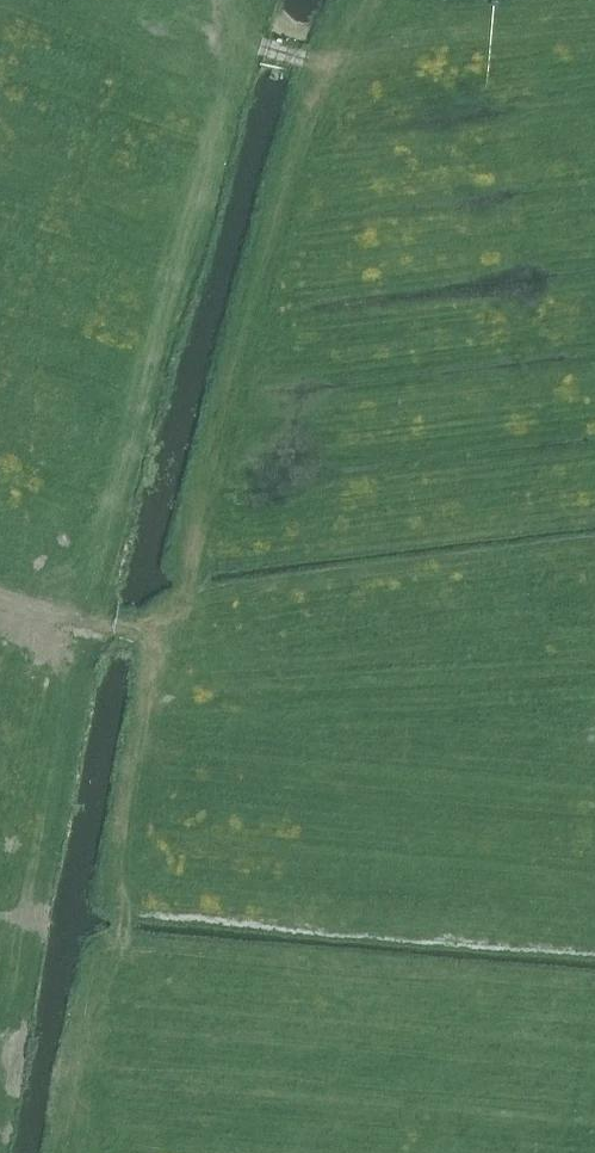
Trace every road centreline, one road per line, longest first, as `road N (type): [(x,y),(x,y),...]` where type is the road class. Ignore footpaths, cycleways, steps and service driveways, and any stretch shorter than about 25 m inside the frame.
road 1 (track): [(340,73),(319,108),(175,600),(154,631),(123,938)]
road 2 (track): [(594,36),(366,53),(340,73)]
road 3 (track): [(154,631),(0,587)]

